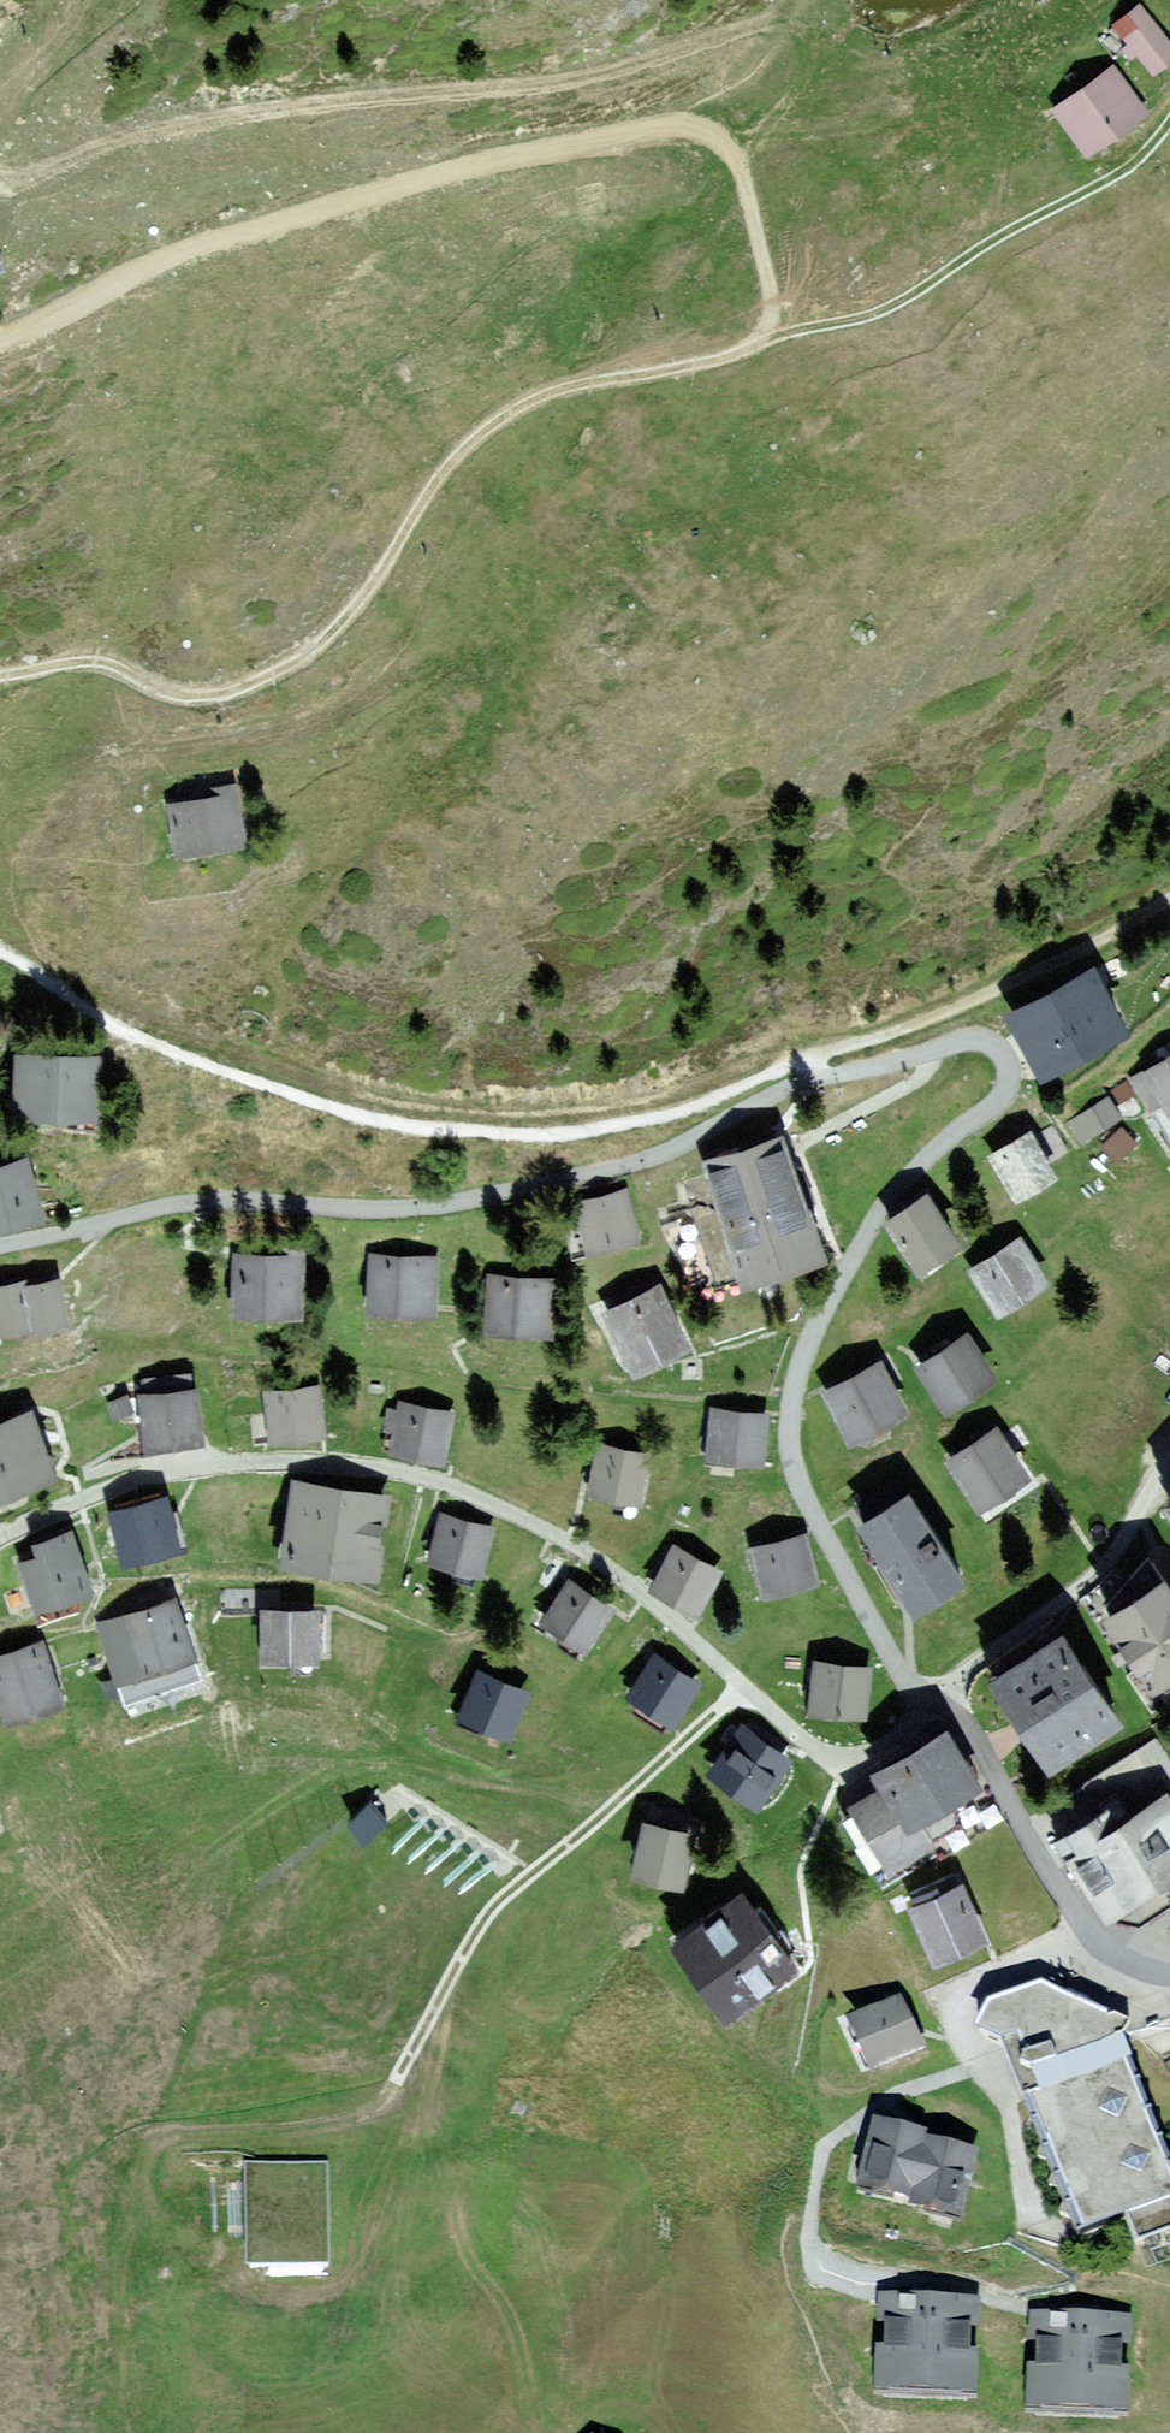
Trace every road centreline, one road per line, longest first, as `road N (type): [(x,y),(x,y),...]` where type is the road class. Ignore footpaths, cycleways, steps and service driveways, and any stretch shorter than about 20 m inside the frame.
road 1 (residential): [(935,1702),(908,1683),(823,1530),(793,1463),(791,1410),(811,1325),(892,1194),(1009,1086),(1009,1061),(996,1045),(973,1039),(875,1071),(817,1078),(622,1165),(435,1205),(335,1209),(196,1198),(0,1244)]
road 2 (track): [(0,676),(110,664),(160,691),(217,695),(291,663),(333,629),(476,434),(576,383),(697,365),(763,342),(771,311),(741,169),(718,134),(681,120)]
road 3 (residential): [(935,1702),(883,1750),(848,1762),(819,1752),(645,1595),(564,1538),(452,1485),(379,1466),(282,1458),(162,1470),(107,1486),(0,1537)]
road 4 (track): [(0,950),(138,1036),(402,1124),(552,1133),(669,1114),(789,1057),(809,1060)]
road 5 (track): [(681,120),(497,158),(214,238),(130,271),(0,345)]
road 6 (track): [(743,1685),(496,1905),(397,2078)]
road 7 (track): [(763,342),(877,313),(995,237),(1126,170),(1169,120)]
road 8 (track): [(535,2432),(509,2313),(454,2230),(397,2078)]
road 9 (residential): [(935,1702),(973,1733),(1039,1866),(1094,1932),(1152,1972),(1169,1973)]
road 10 (residential): [(935,1702),(1103,1568),(1169,1459)]
road 11 (track): [(397,2078),(375,2105),(327,2123),(187,2130),(156,2146),(151,2167)]

